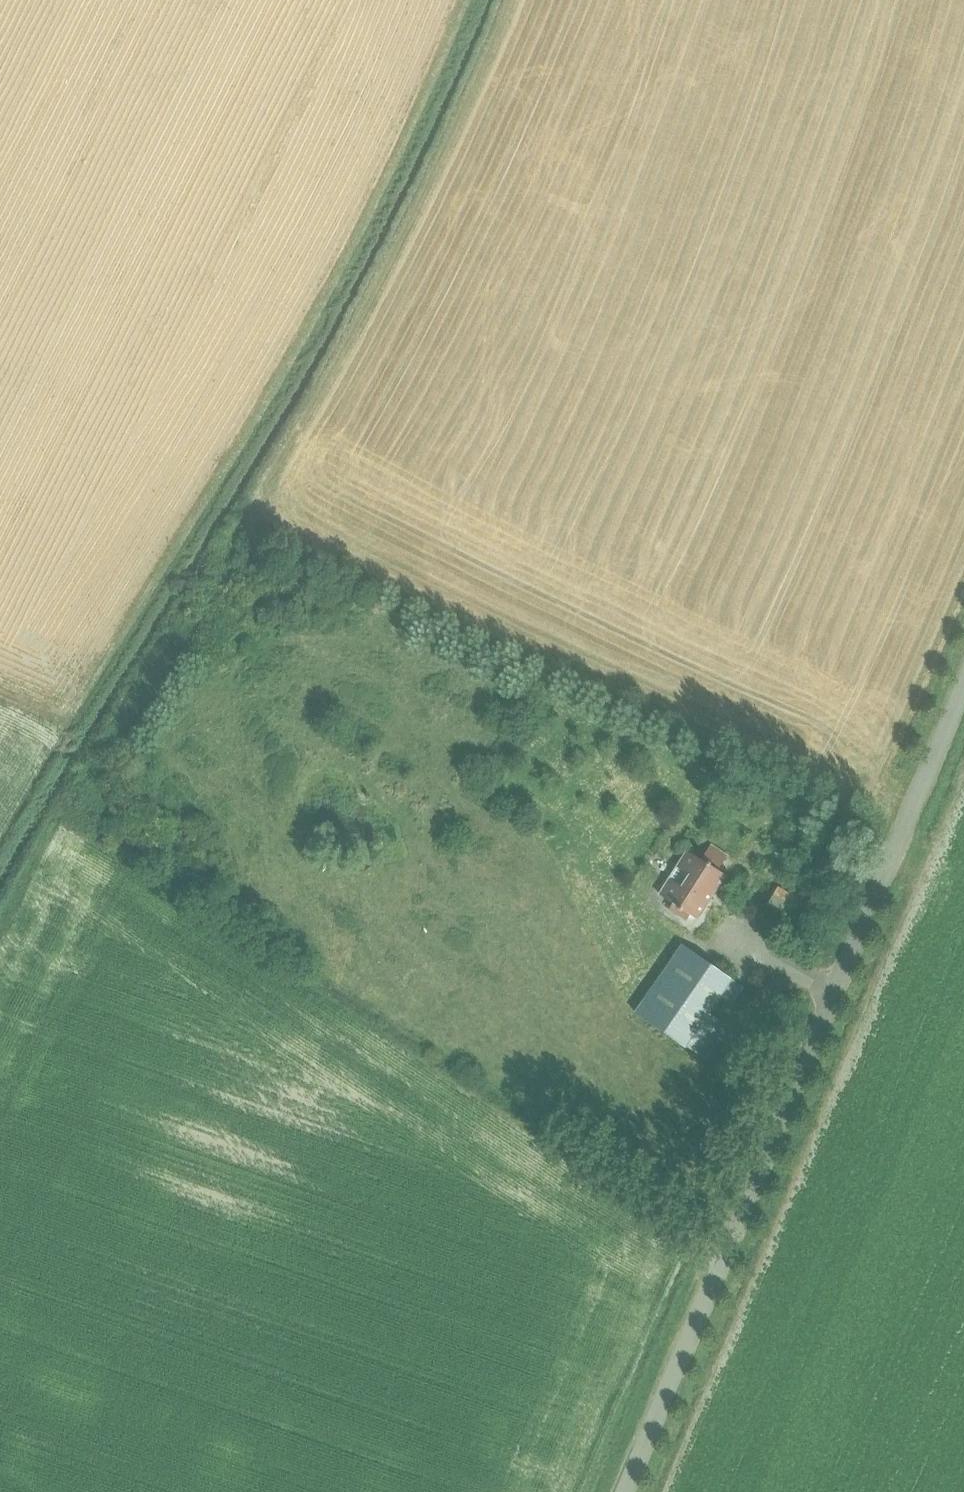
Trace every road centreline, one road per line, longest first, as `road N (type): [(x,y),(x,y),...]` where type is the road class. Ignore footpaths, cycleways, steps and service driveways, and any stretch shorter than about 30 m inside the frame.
road 1 (unclassified): [(625,1491),(963,682)]

